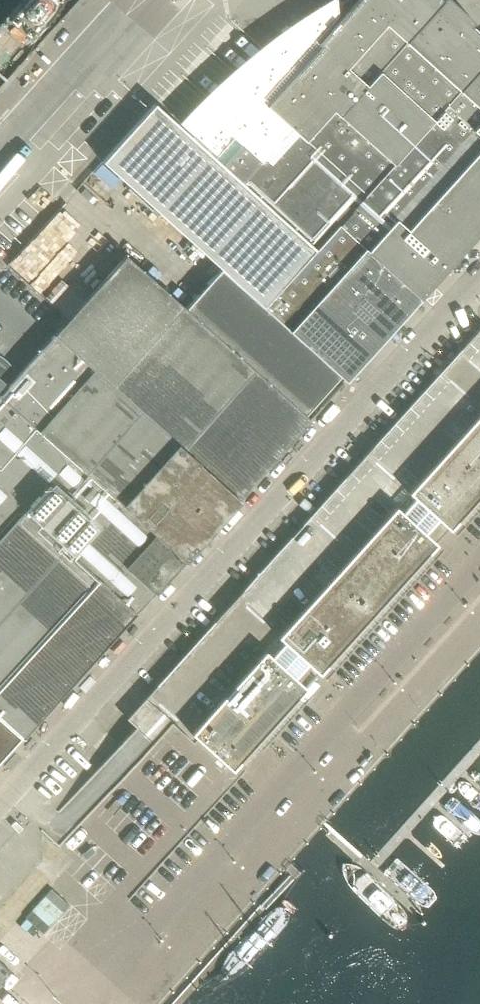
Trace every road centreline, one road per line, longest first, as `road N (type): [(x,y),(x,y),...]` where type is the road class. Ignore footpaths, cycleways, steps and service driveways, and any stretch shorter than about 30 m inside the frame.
road 1 (unclassified): [(0,811),(479,274)]
road 2 (unclassified): [(479,571),(155,929)]
road 3 (unclassified): [(155,929),(8,1003)]

